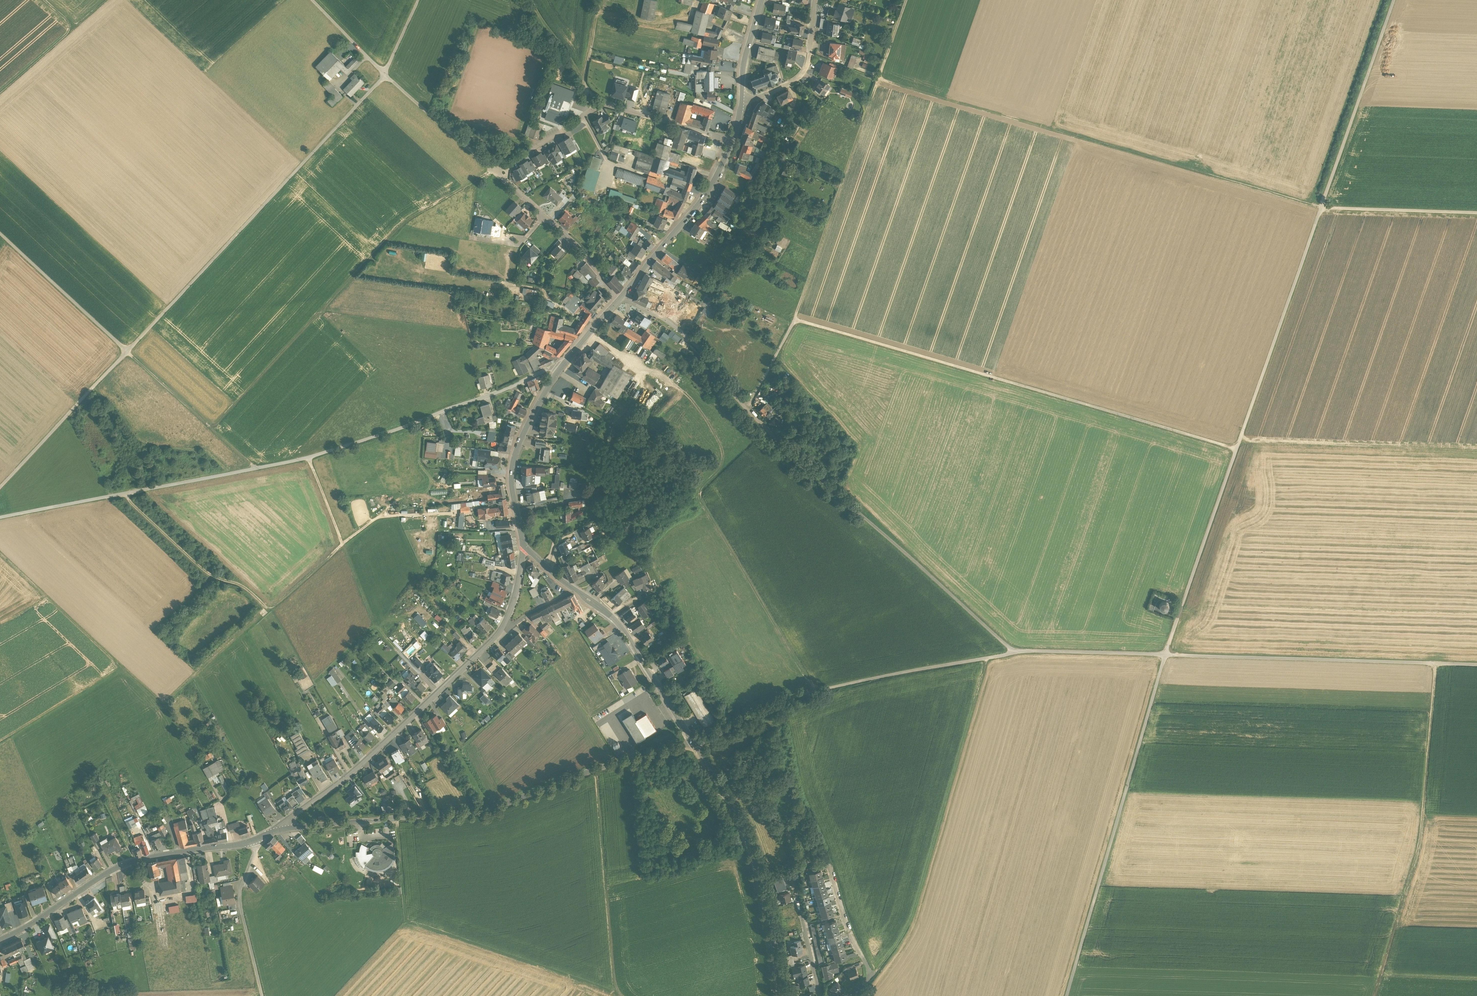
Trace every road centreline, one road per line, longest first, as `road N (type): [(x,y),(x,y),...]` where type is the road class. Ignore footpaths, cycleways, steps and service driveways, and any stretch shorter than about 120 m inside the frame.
road 1 (track): [(878,79),(1321,208),(1183,601)]
road 2 (track): [(695,345),(800,465),(1012,650),(1165,655),(1183,601)]
road 3 (track): [(385,75),(0,487)]
road 4 (track): [(746,404),(794,319),(1237,449)]
road 5 (track): [(343,544),(162,704),(0,553)]
road 6 (track): [(430,417),(309,458),(0,517)]
road 7 (tertiary): [(694,743),(481,810),(285,829)]
road 8 (track): [(494,170),(411,215),(212,428)]
road 9 (unclassified): [(1394,0),(1321,208),(1476,213)]
road 10 (track): [(1165,655),(1067,995)]
road 11 (track): [(254,469),(0,233)]
road 12 (track): [(986,658),(911,924),(874,975)]
road 13 (track): [(1436,663),(1420,843),(1375,995)]
road 14 (track): [(794,319),(905,0)]
road 15 (track): [(1012,650),(786,700),(696,746)]
road 16 (residential): [(732,140),(606,104),(494,170),(545,216)]
road 17 (track): [(621,995),(411,922),(397,819)]
road 18 (tertiary): [(285,829),(122,865),(0,940)]
road 19 (residential): [(285,829),(502,628)]
road 20 (residential): [(619,299),(560,368),(515,455),(512,484),(523,545)]
road 21 (residential): [(874,975),(849,931),(830,868),(803,864),(794,883),(820,995)]
road 22 (track): [(1165,655),(1436,663)]
road 23 (tertiary): [(694,743),(759,868),(781,995)]
road 24 (track): [(621,995),(596,770)]
road 25 (track): [(403,654),(375,625),(309,458)]
road 26 (residential): [(732,140),(712,184),(619,299)]
road 27 (residential): [(575,591),(615,621),(694,743)]
road 28 (track): [(268,609),(201,568),(126,493)]
road 29 (track): [(107,0),(0,94)]
road 30 (track): [(121,667),(0,741)]
road 31 (residential): [(742,99),(804,72),(815,0)]

